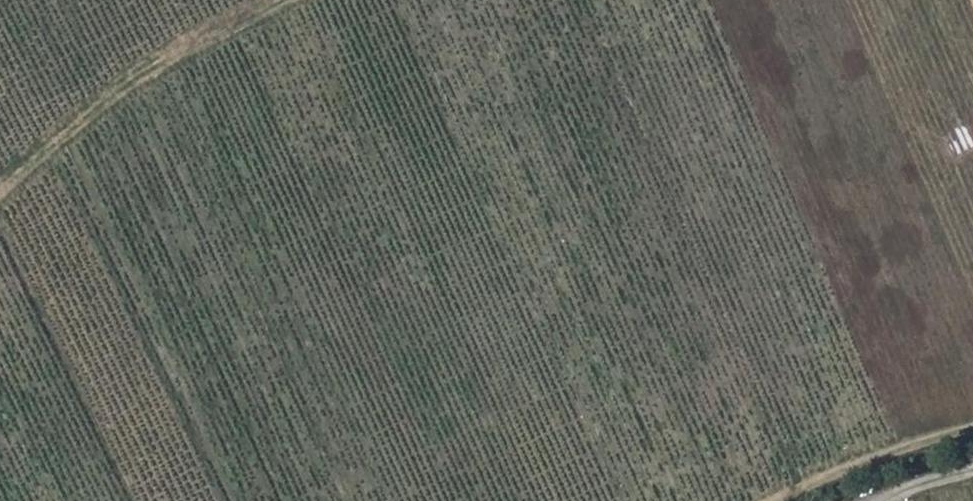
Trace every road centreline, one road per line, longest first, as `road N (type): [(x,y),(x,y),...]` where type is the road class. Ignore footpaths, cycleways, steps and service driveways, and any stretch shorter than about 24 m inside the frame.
road 1 (track): [(0,190),(154,63),(273,0)]

